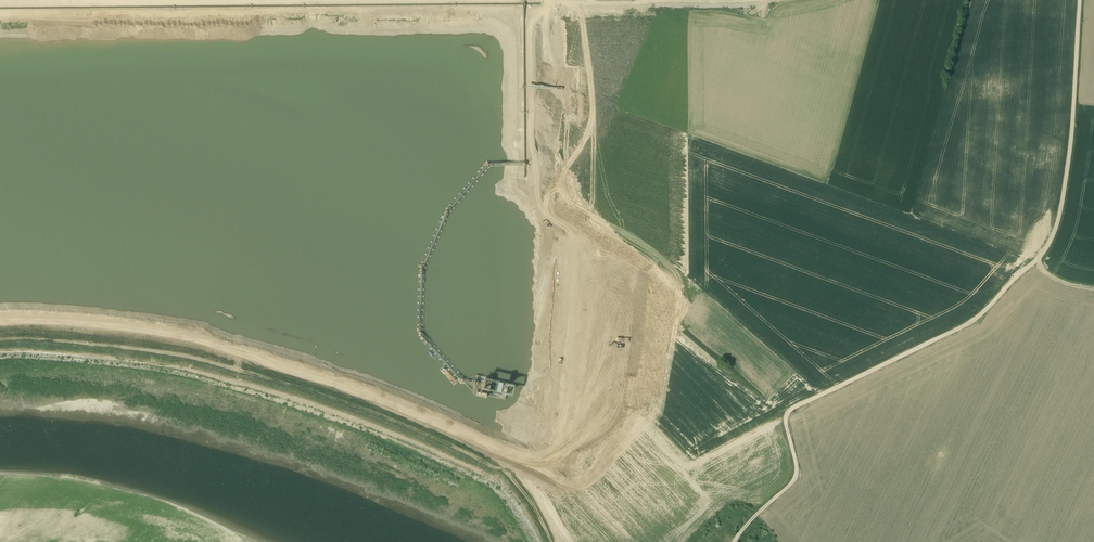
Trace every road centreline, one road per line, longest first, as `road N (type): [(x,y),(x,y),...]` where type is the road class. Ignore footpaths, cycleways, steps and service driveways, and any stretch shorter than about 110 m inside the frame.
road 1 (track): [(1080,0),(1065,189),(1044,252),(973,322),(791,411),(786,422),(796,477),(735,541)]
road 2 (track): [(550,541),(506,473),(358,408),(191,358),(0,343)]
road 3 (track): [(0,319),(185,333),(300,366),(485,439)]
road 4 (track): [(470,0),(764,0)]

